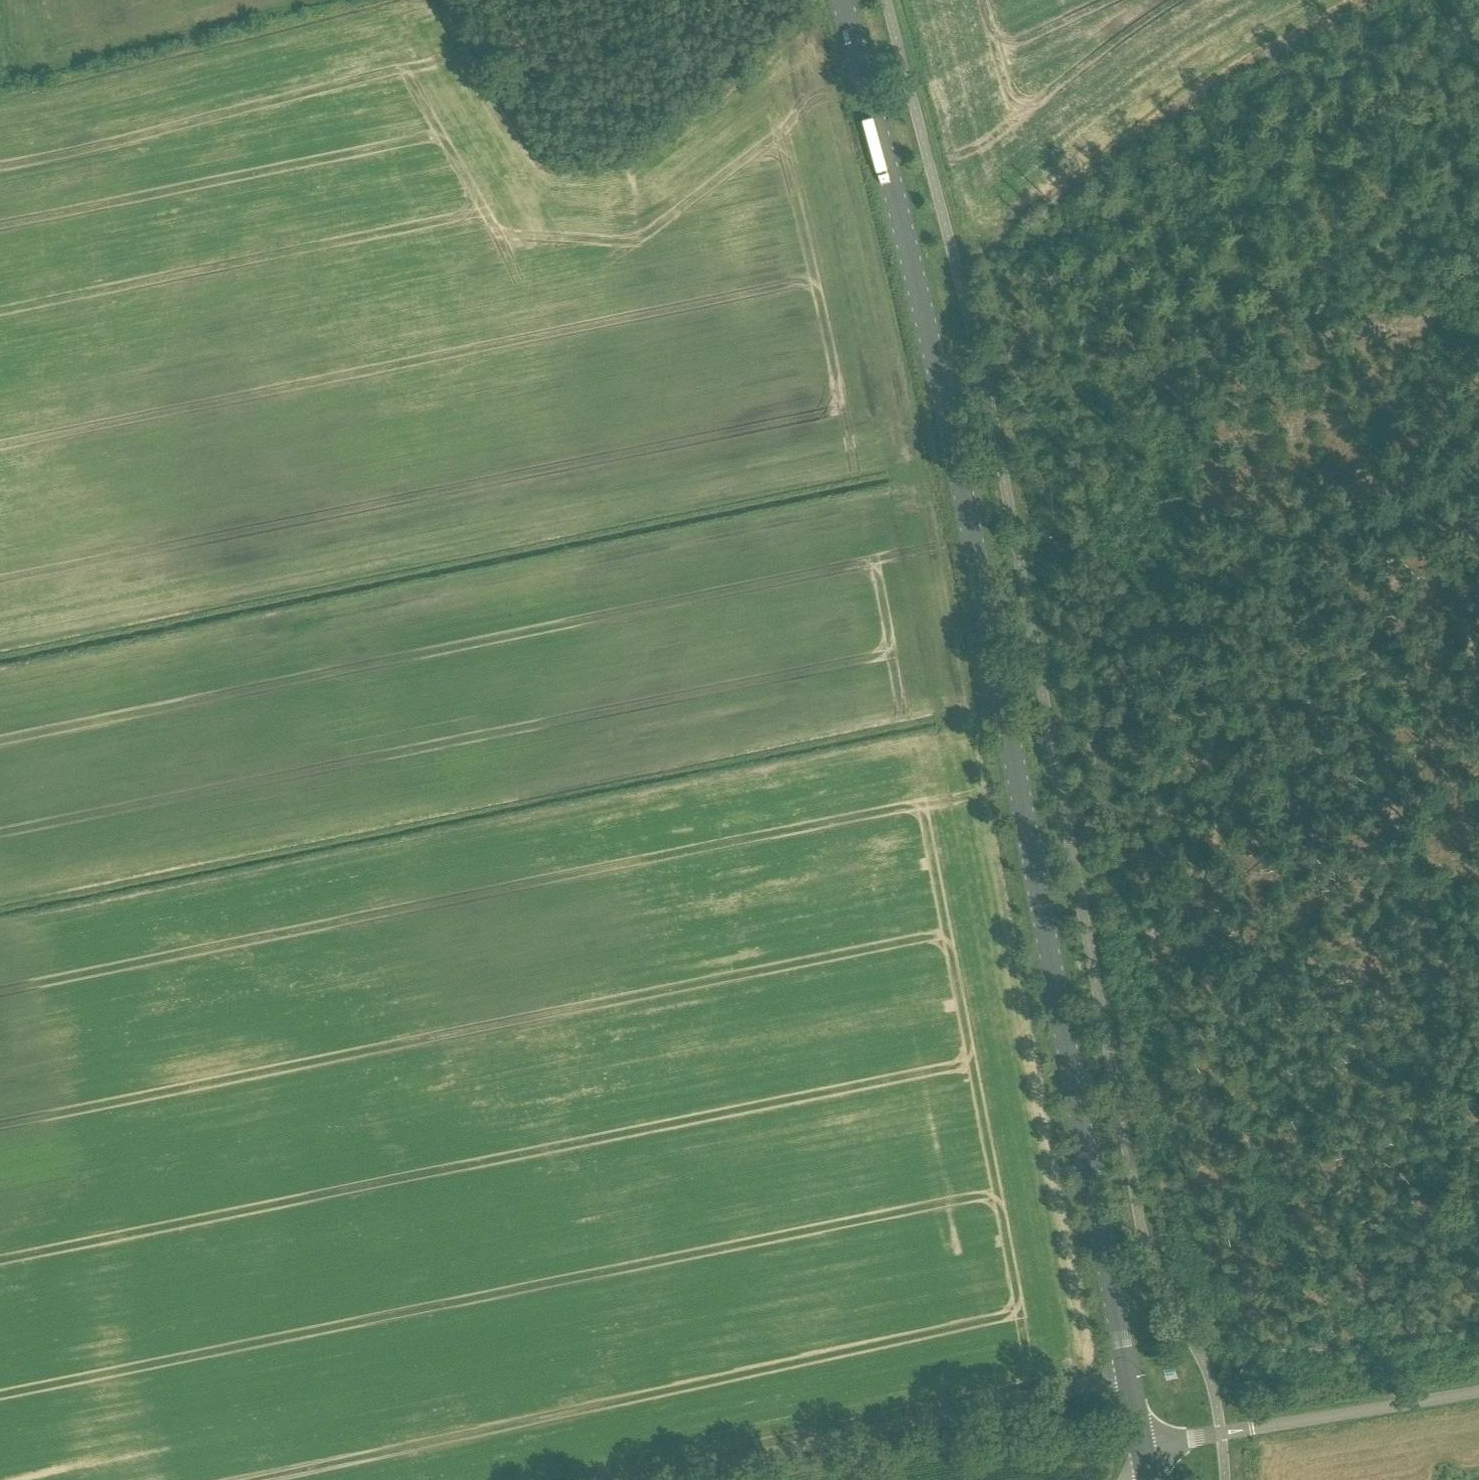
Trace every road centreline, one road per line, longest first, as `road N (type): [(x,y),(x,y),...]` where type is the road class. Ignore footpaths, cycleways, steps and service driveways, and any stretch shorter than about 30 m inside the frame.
road 1 (secondary): [(1145,1449),(946,406),(840,0)]
road 2 (unclassified): [(1145,1449),(1478,1392)]

